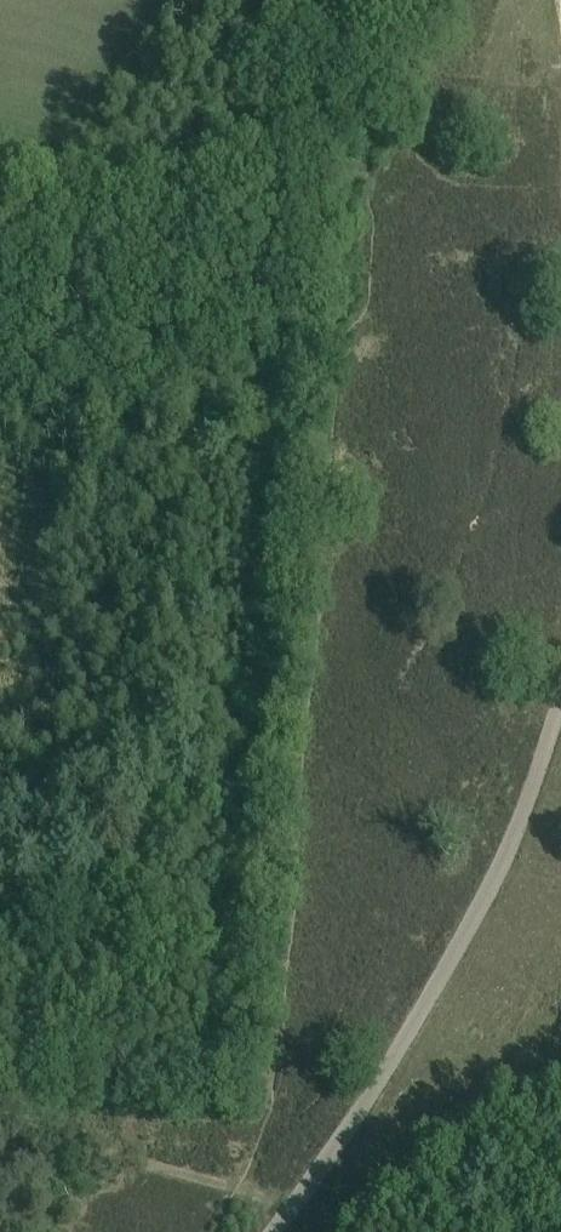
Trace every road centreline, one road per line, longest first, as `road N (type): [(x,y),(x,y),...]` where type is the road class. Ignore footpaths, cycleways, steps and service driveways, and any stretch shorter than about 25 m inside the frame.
road 1 (track): [(560,708),(482,908),(432,999),(273,1231)]
road 2 (track): [(0,1124),(177,1170),(289,1210)]

